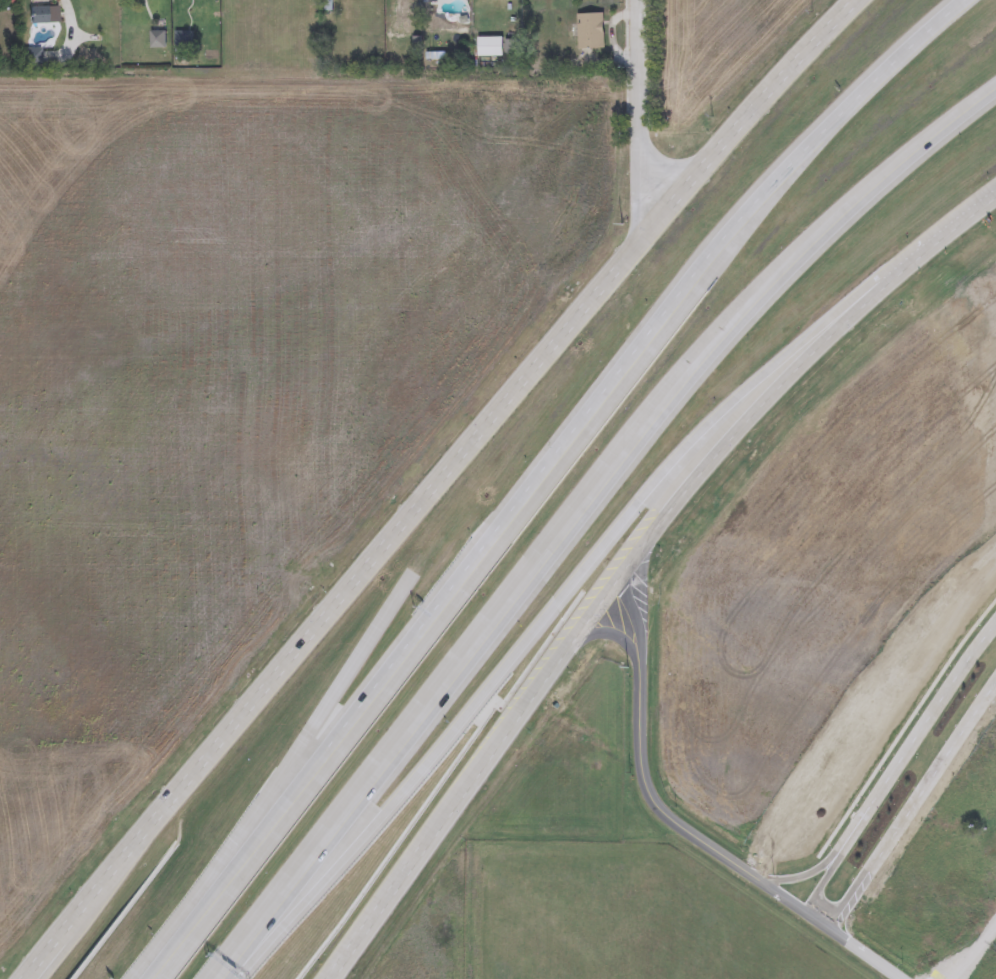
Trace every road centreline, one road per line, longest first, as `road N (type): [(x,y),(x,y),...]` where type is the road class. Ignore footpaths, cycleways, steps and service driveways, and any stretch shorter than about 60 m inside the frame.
road 1 (secondary): [(868,0),(642,242),(216,744),(36,978)]
road 2 (motorway): [(228,978),(702,370),(843,223),(995,99)]
road 3 (motorway): [(237,978),(412,796),(710,435),(988,205)]
road 4 (motorway): [(972,0),(837,126),(724,251),(335,753)]
road 5 (secondary): [(337,978),(618,579),(868,301)]
road 6 (tertiary): [(834,931),(995,693)]
road 7 (motorway): [(335,753),(160,978)]
road 8 (tertiary): [(639,666),(648,794),(668,817),(761,881)]
road 9 (tertiary): [(995,632),(841,848)]
road 10 (tertiary): [(637,0),(642,242)]

